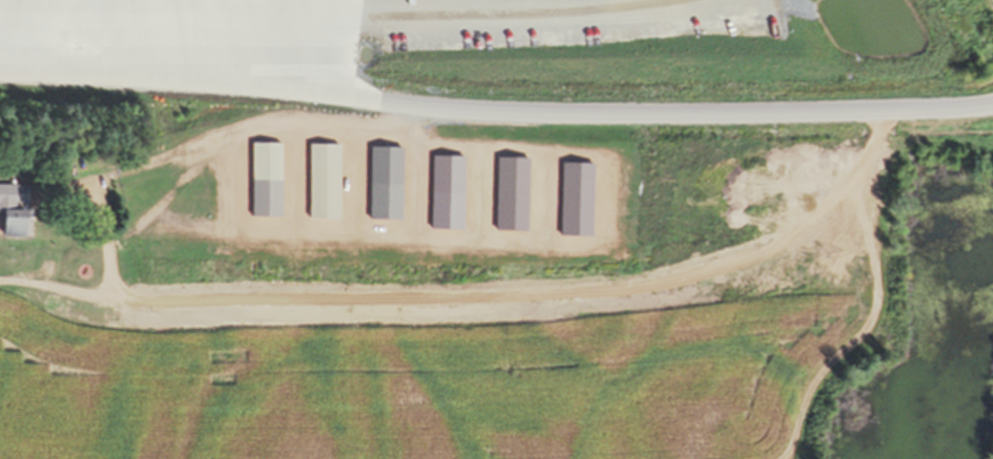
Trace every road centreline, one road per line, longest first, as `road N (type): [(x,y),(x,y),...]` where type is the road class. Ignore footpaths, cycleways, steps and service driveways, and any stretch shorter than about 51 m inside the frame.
road 1 (residential): [(870,108),(332,111),(270,119),(87,184),(0,192)]
road 2 (residential): [(992,102),(870,108)]

